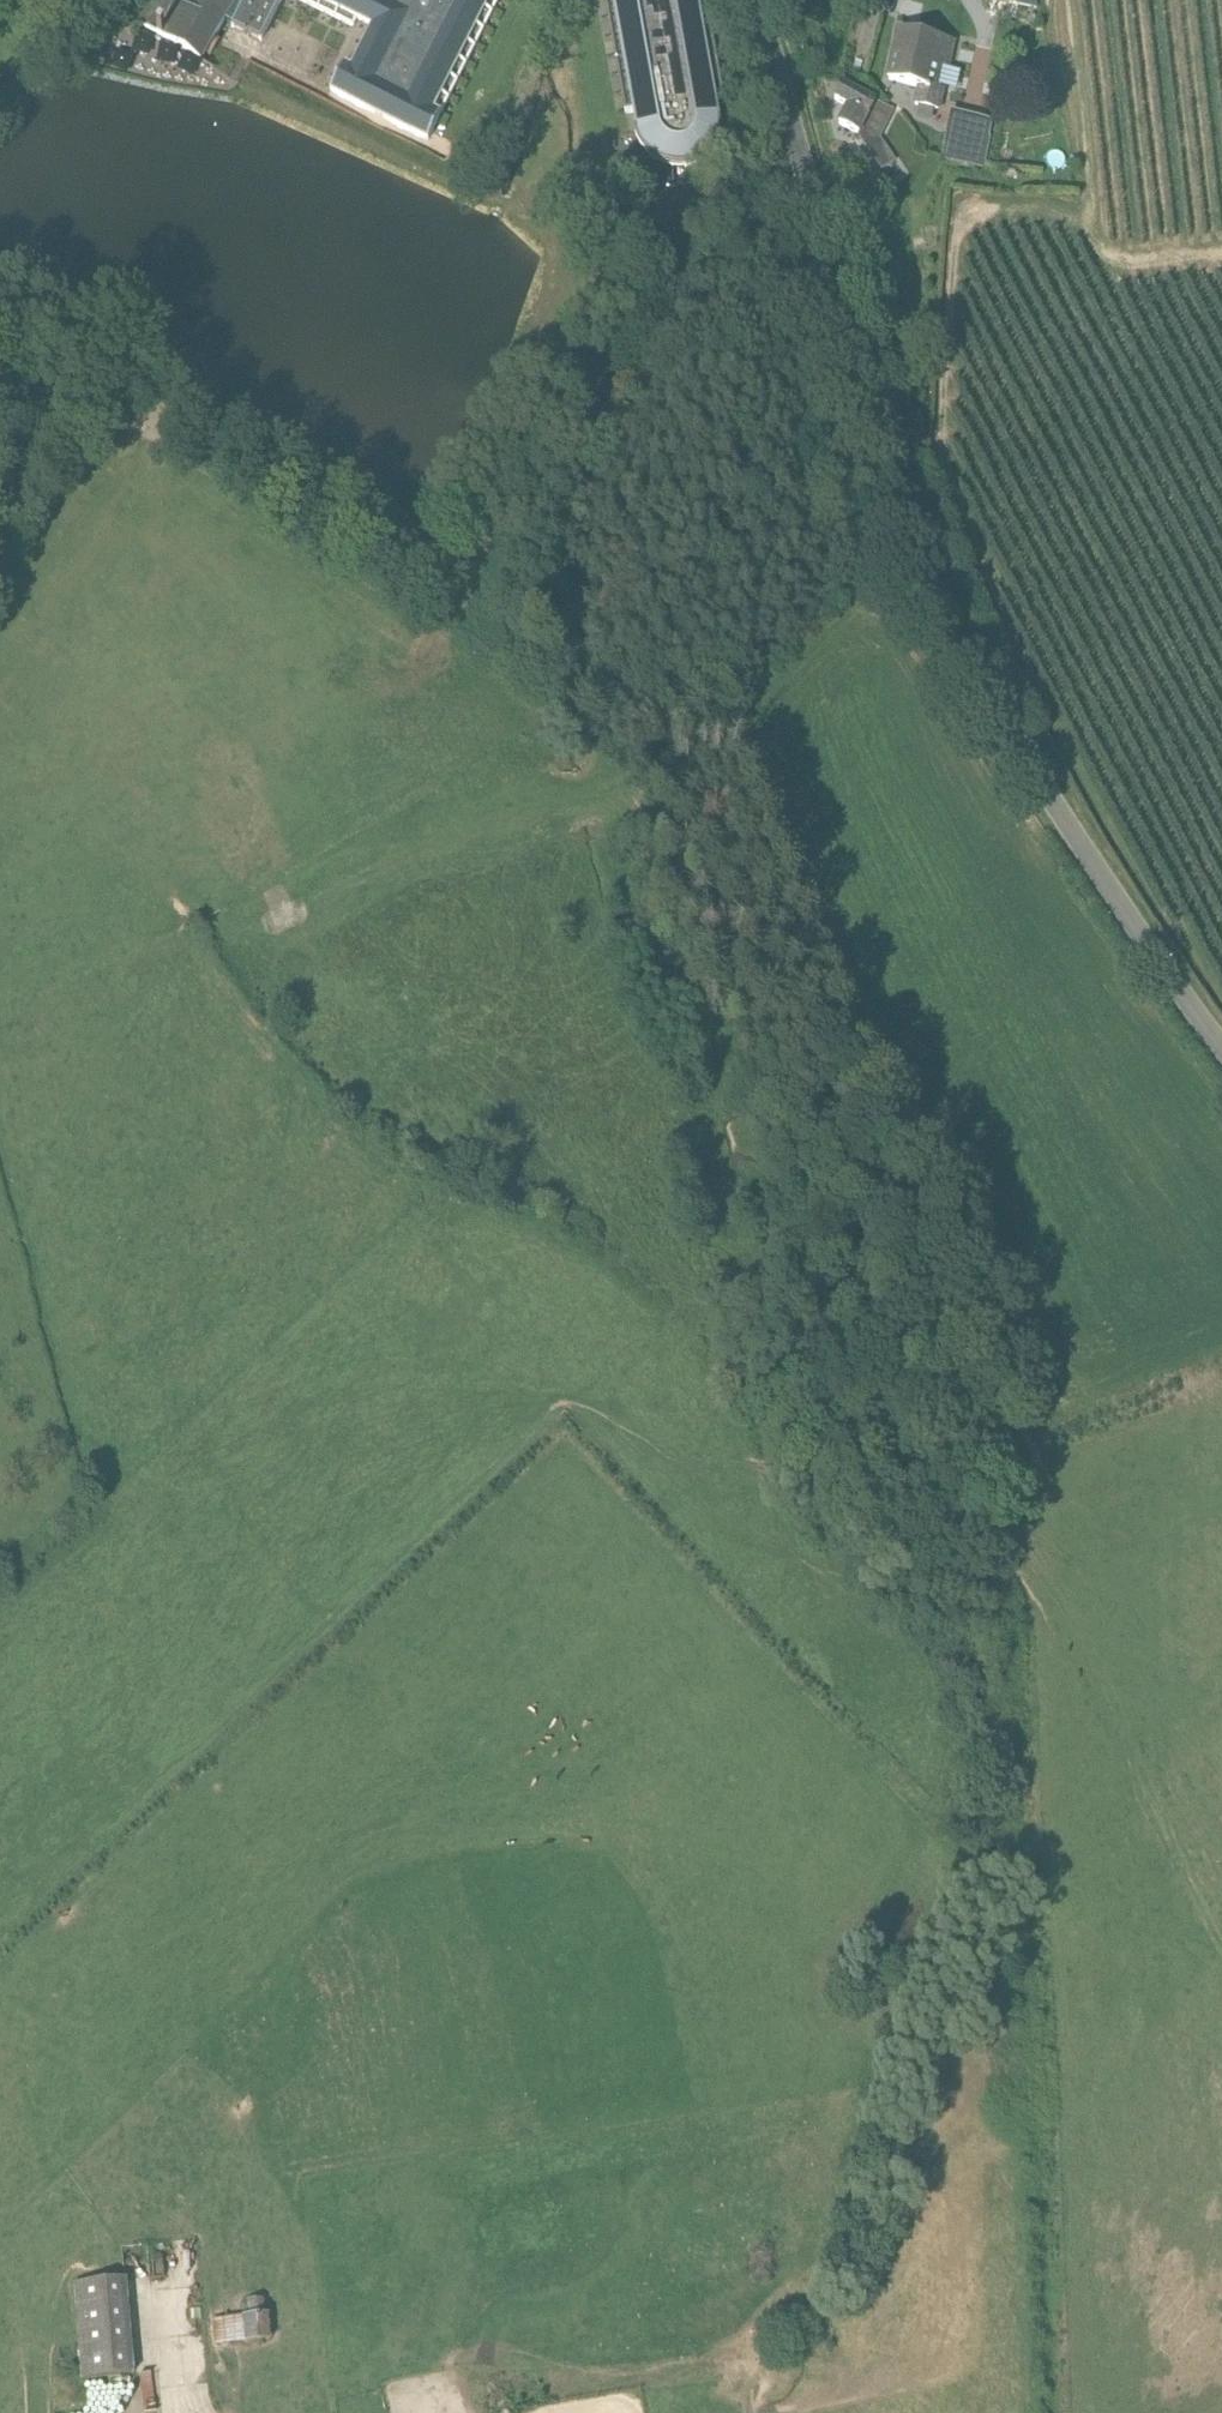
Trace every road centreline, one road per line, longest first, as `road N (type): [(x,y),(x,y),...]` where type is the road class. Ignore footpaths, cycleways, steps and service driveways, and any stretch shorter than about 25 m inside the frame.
road 1 (unclassified): [(1221,1047),(1068,825),(940,600),(888,469),(759,0)]

